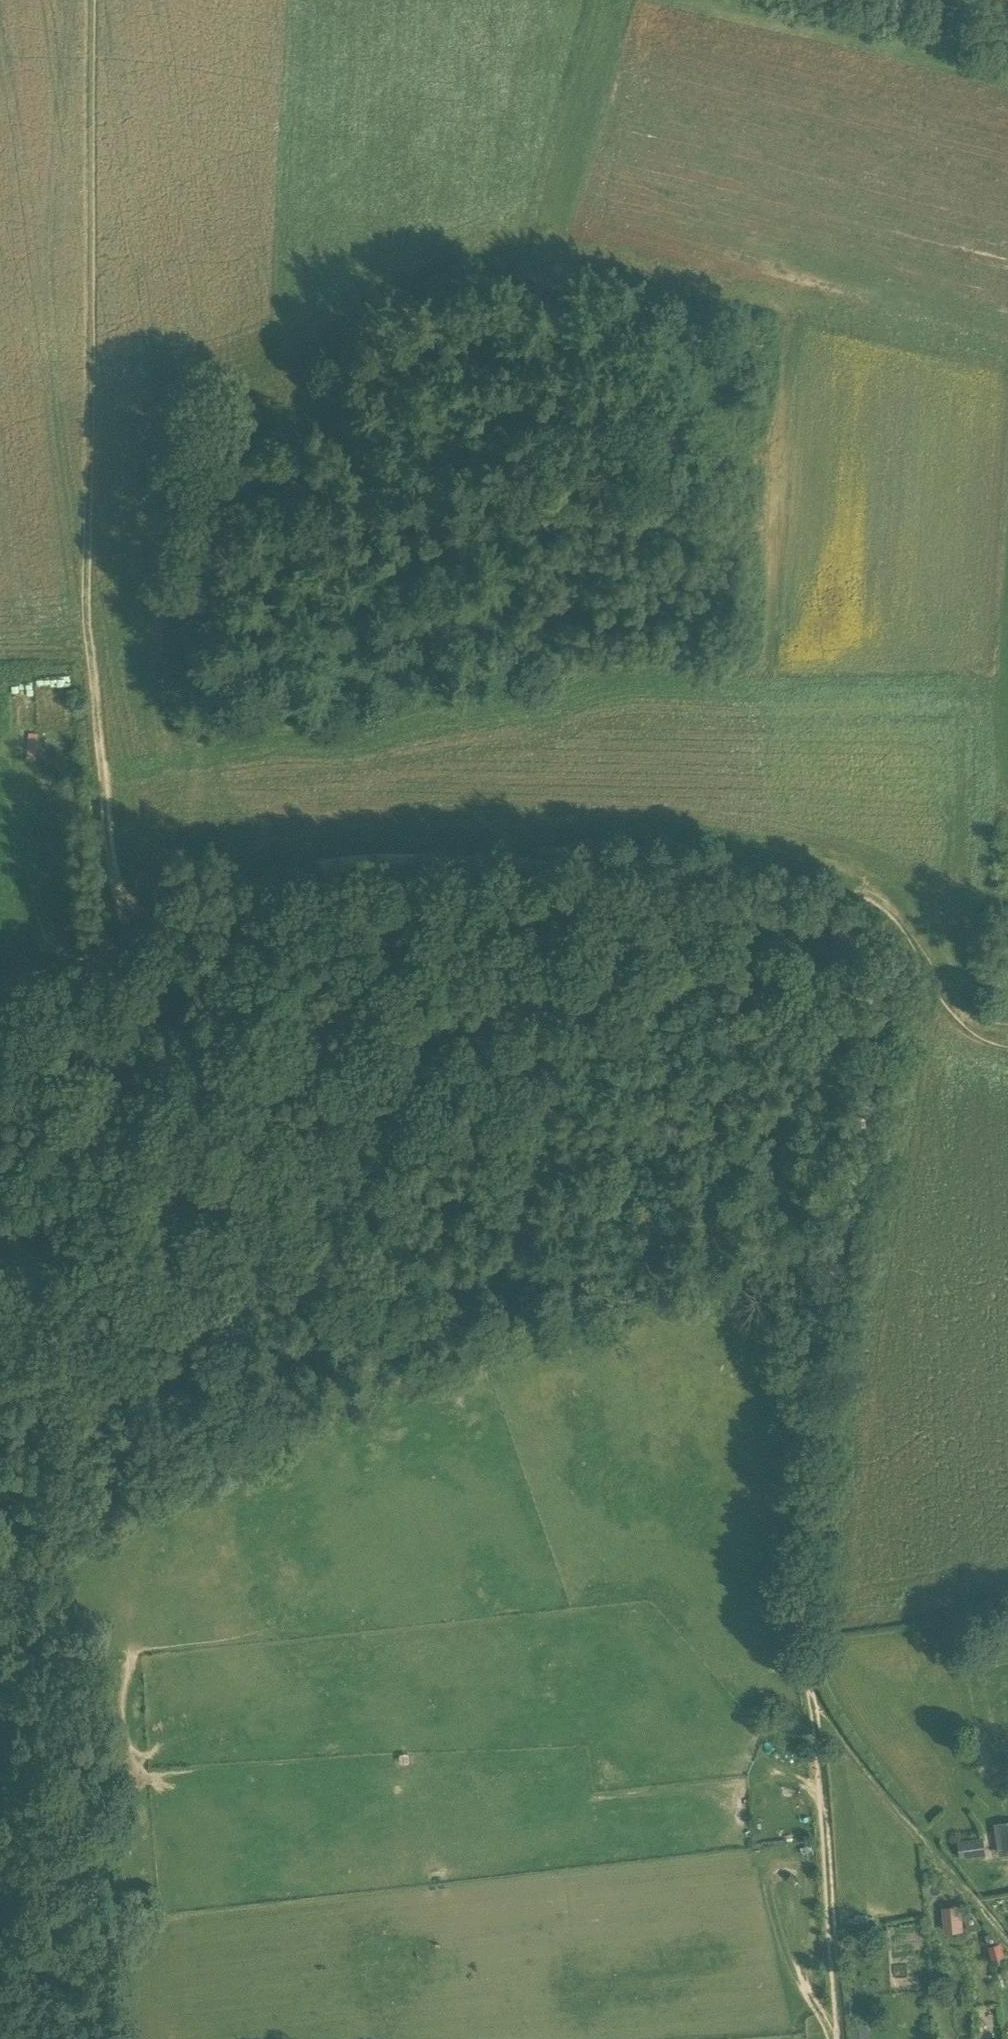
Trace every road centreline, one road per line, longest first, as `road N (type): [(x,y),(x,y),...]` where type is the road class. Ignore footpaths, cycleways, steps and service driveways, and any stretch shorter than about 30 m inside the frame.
road 1 (track): [(123,957),(280,877),(387,856),(757,883),(806,896),(852,945),(867,968),(875,1041),(851,1201),(815,1356),(798,1608),(839,2038)]
road 2 (track): [(246,893),(197,823),(203,538),(250,394)]
road 3 (track): [(1007,1026),(983,1022),(958,1001),(920,944),(872,903),(853,894),(806,896)]
road 4 (track): [(123,957),(0,1005)]

